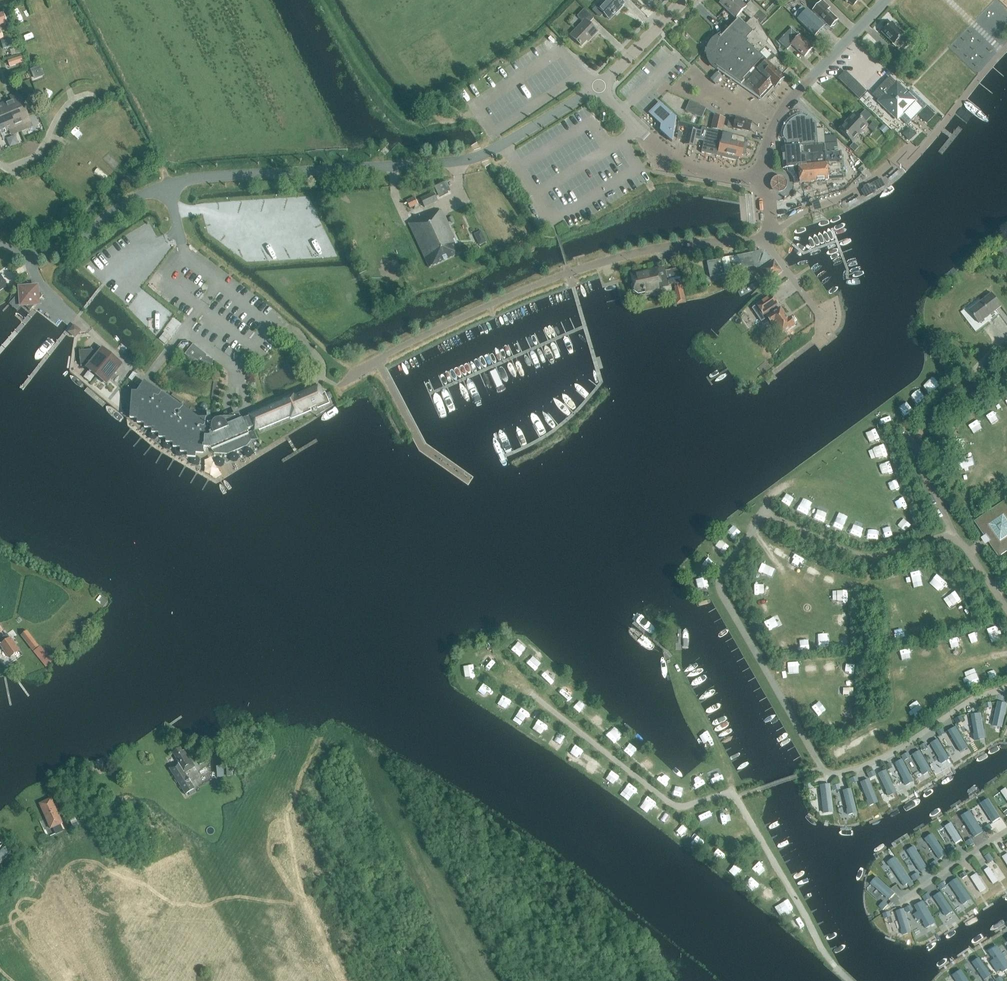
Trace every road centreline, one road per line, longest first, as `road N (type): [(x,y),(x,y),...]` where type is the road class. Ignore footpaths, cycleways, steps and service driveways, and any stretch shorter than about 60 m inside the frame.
road 1 (residential): [(0,245),(32,257),(54,252),(134,199),(197,178),(474,158),(599,86)]
road 2 (residential): [(530,287),(624,255),(768,236)]
road 3 (residential): [(757,180),(787,103),(887,0)]
road 4 (track): [(323,0),(399,116),(421,124),(482,113)]
road 5 (residential): [(599,86),(661,157),(757,180)]
road 6 (residential): [(683,0),(599,86)]

